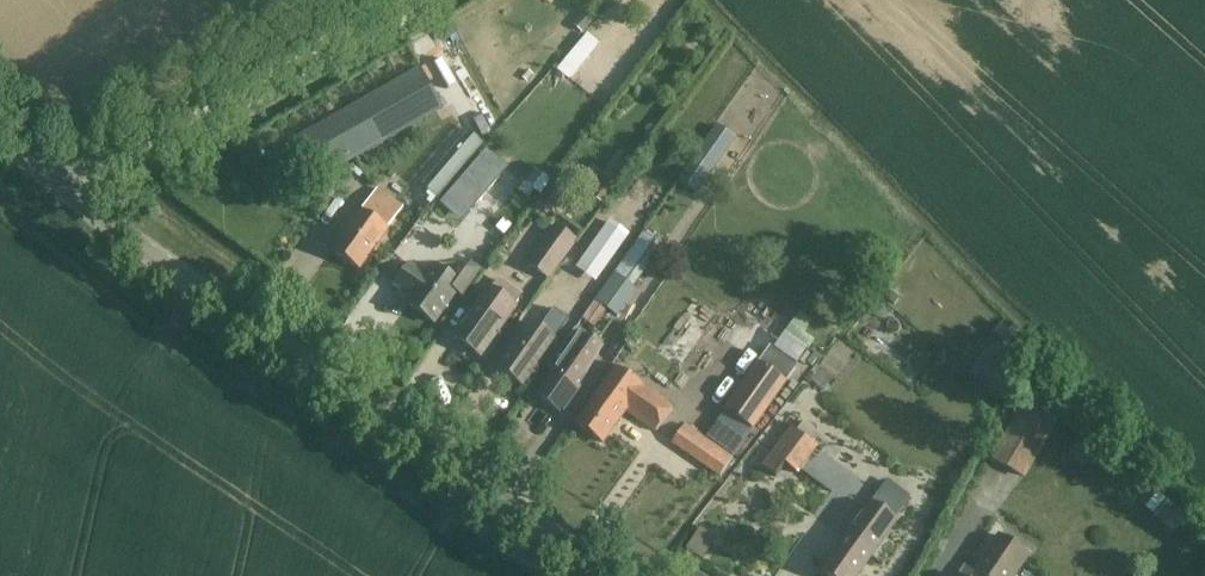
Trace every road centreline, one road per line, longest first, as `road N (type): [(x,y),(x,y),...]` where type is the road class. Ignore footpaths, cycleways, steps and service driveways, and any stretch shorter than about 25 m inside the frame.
road 1 (tertiary): [(611,575),(454,472),(66,186)]
road 2 (unclassified): [(66,186),(394,0)]

